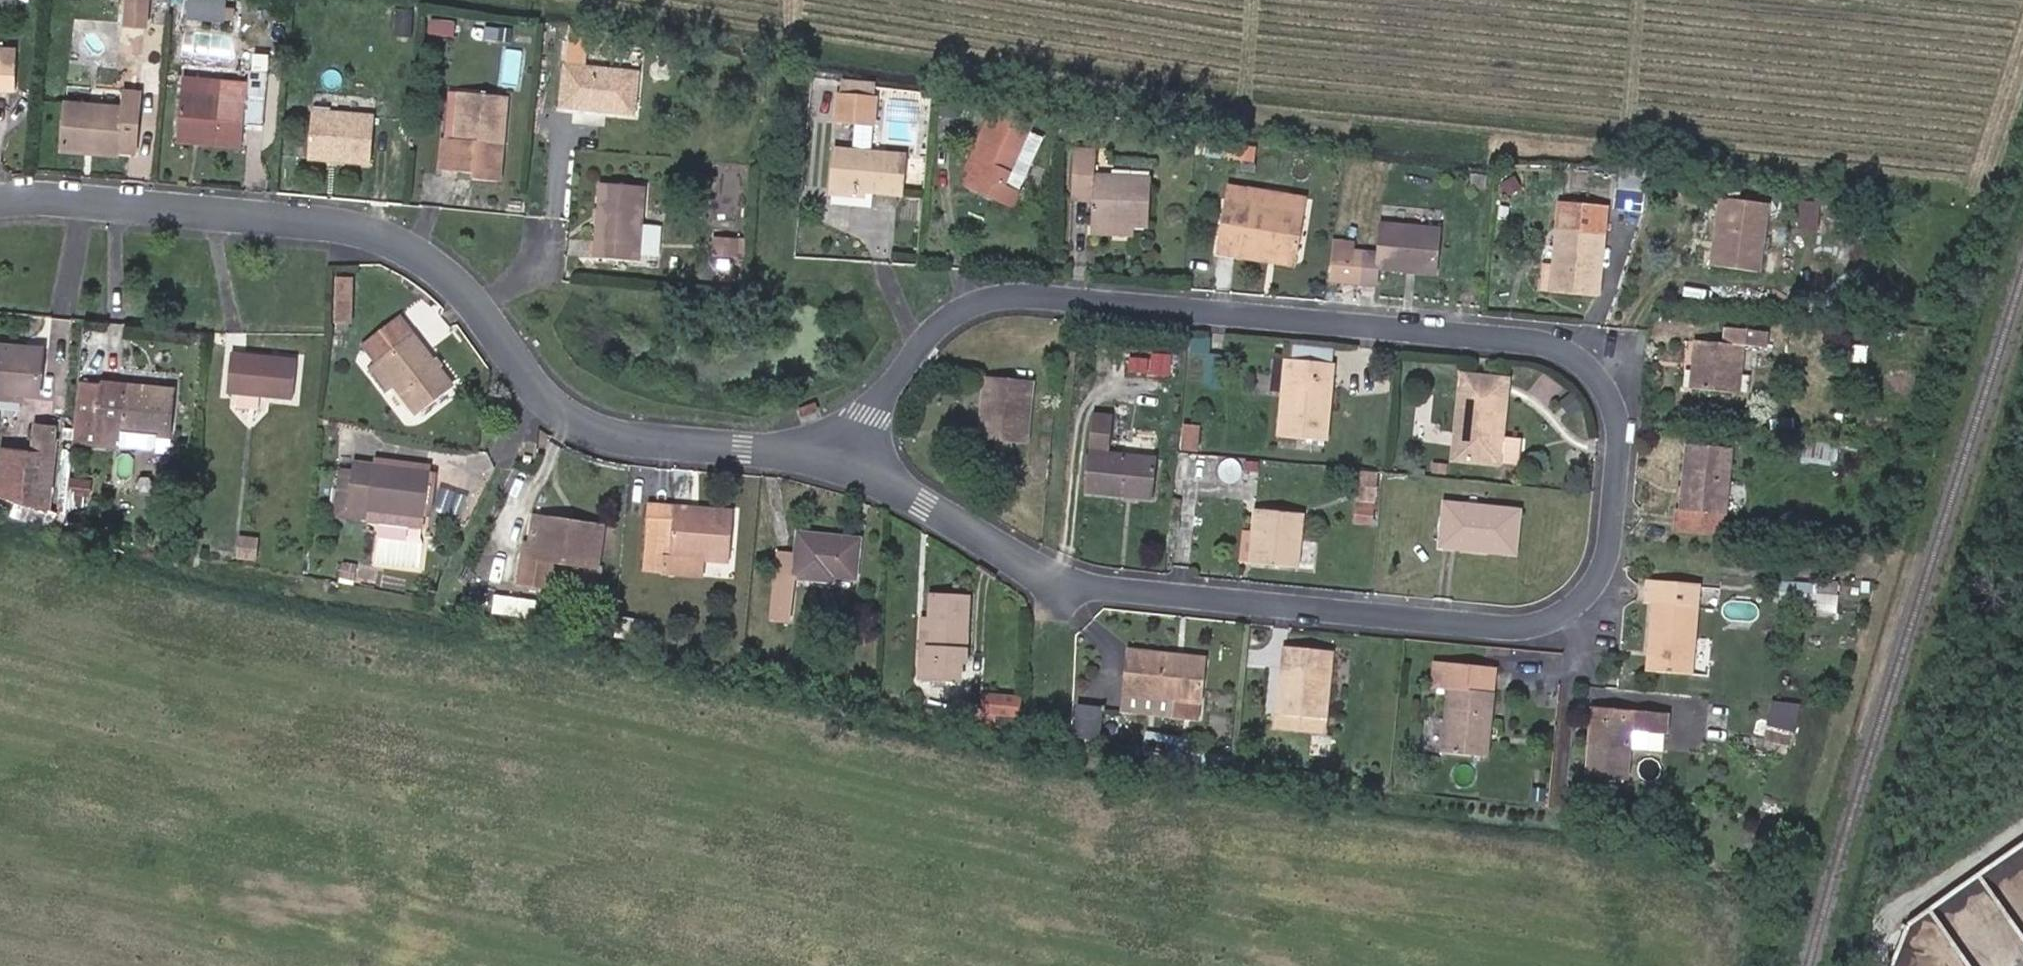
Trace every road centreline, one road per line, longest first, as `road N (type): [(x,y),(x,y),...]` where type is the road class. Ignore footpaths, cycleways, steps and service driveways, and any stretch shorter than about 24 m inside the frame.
road 1 (residential): [(859,460),(926,342),(993,293),(1554,346),(1607,384),(1626,444),(1616,562),(1576,610),(1531,632),(1052,587)]
road 2 (residential): [(859,460),(635,446),(540,395),(452,277),(363,229),(0,202)]
road 3 (residential): [(1052,587),(859,460)]

